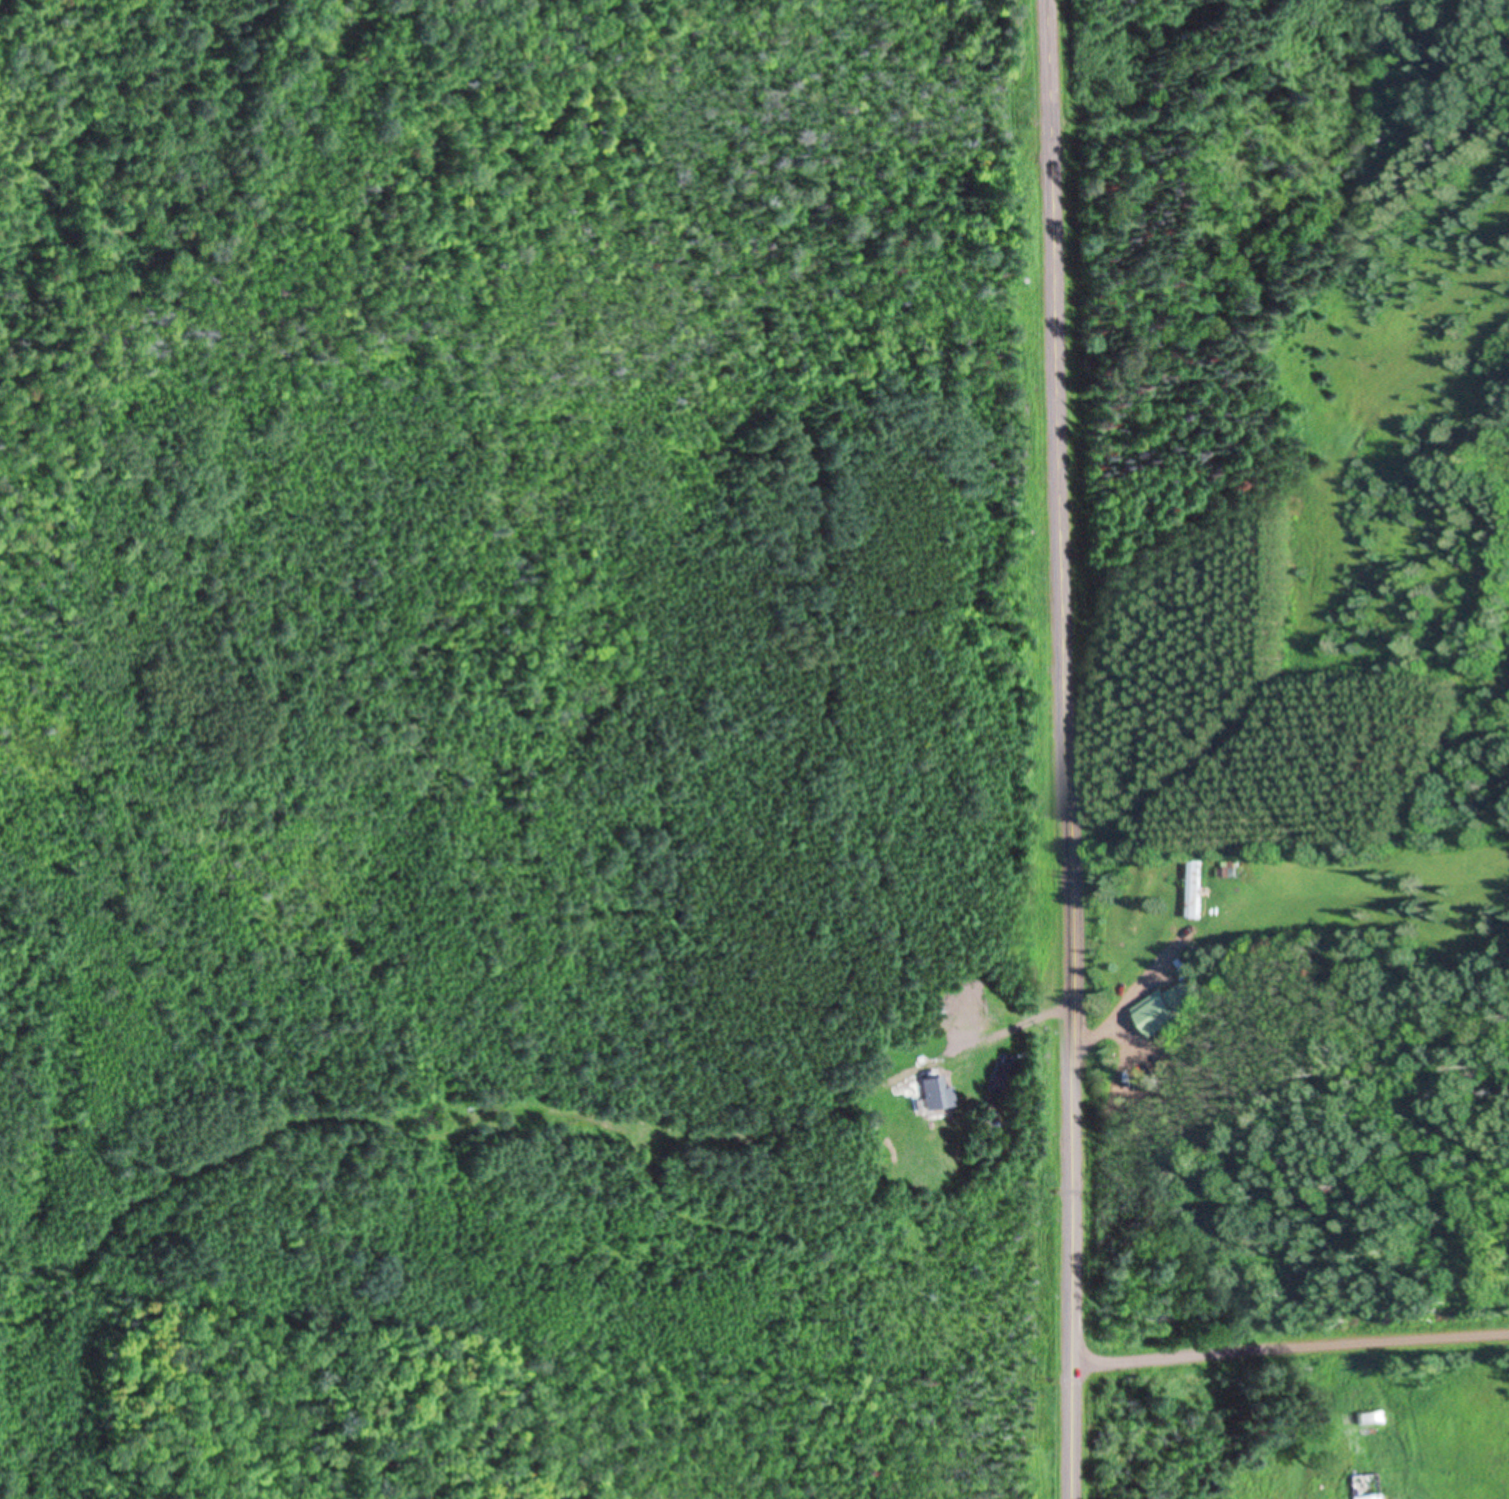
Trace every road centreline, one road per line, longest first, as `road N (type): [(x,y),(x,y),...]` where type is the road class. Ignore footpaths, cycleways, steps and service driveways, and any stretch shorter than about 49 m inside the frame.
road 1 (primary): [(1073,1498),(1072,545),(1058,0)]
road 2 (residential): [(1508,1342),(1074,1373)]

